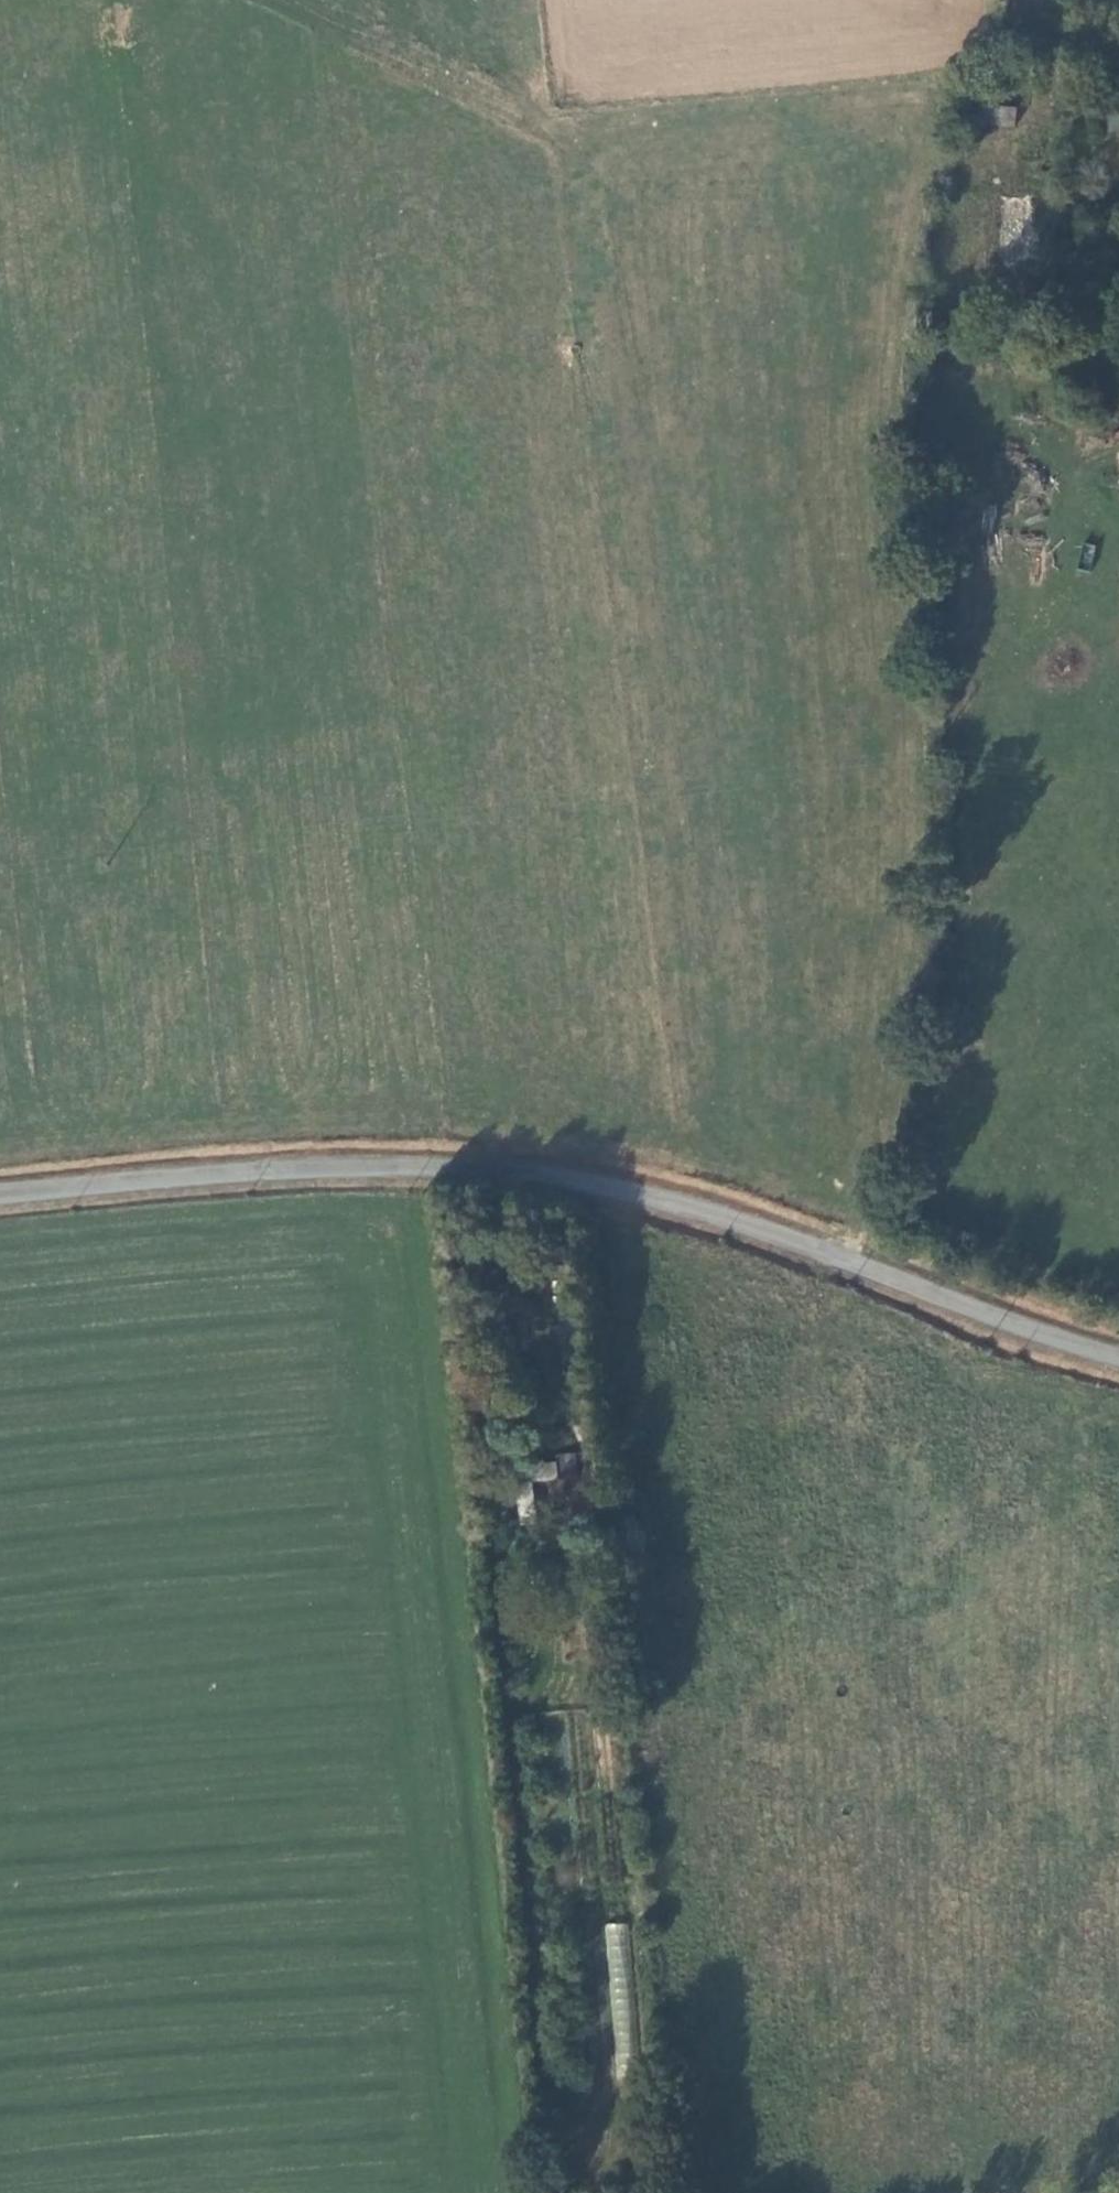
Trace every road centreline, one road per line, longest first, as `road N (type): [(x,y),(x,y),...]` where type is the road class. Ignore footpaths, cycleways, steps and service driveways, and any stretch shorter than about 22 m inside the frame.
road 1 (unclassified): [(1118,1355),(752,1223),(617,1186),(470,1169),(252,1175),(0,1198)]
road 2 (track): [(1118,56),(1044,48),(1023,0)]

